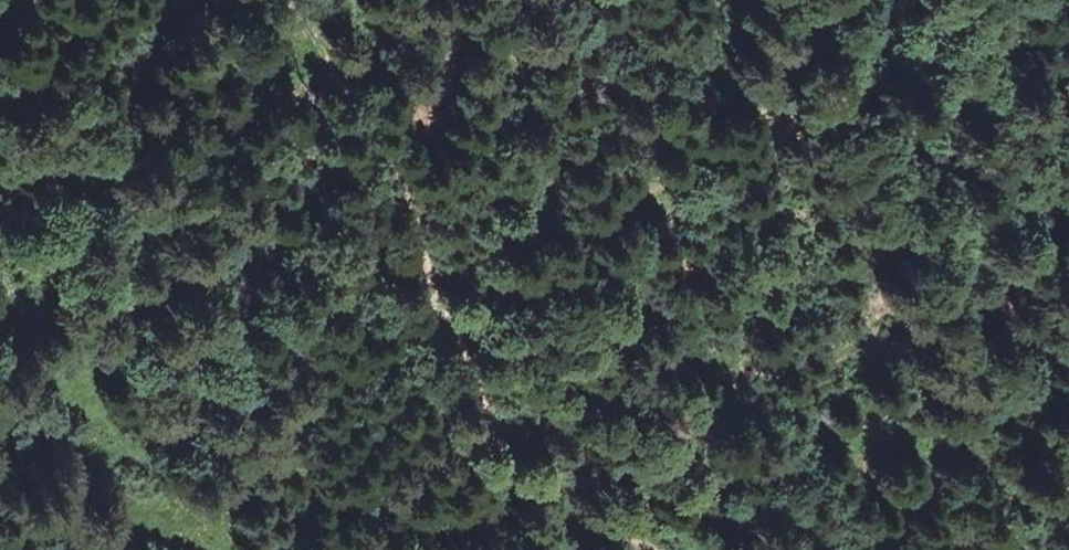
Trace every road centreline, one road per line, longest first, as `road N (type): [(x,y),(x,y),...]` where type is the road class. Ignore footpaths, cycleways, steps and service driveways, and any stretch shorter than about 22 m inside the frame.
road 1 (track): [(557,549),(484,405),(402,201),(291,0)]
road 2 (track): [(532,489),(650,549)]

